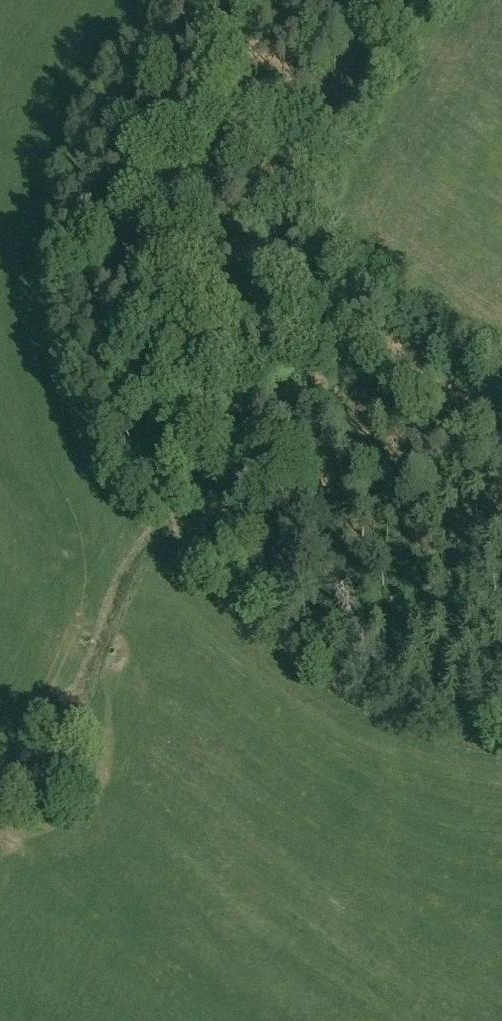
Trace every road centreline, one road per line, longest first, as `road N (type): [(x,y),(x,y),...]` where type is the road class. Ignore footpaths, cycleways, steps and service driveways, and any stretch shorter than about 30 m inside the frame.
road 1 (track): [(393,0),(340,88),(301,122),(253,228),(169,336),(162,428),(135,488),(101,444),(79,381)]
road 2 (track): [(501,746),(405,725),(313,668),(172,539),(135,488)]

